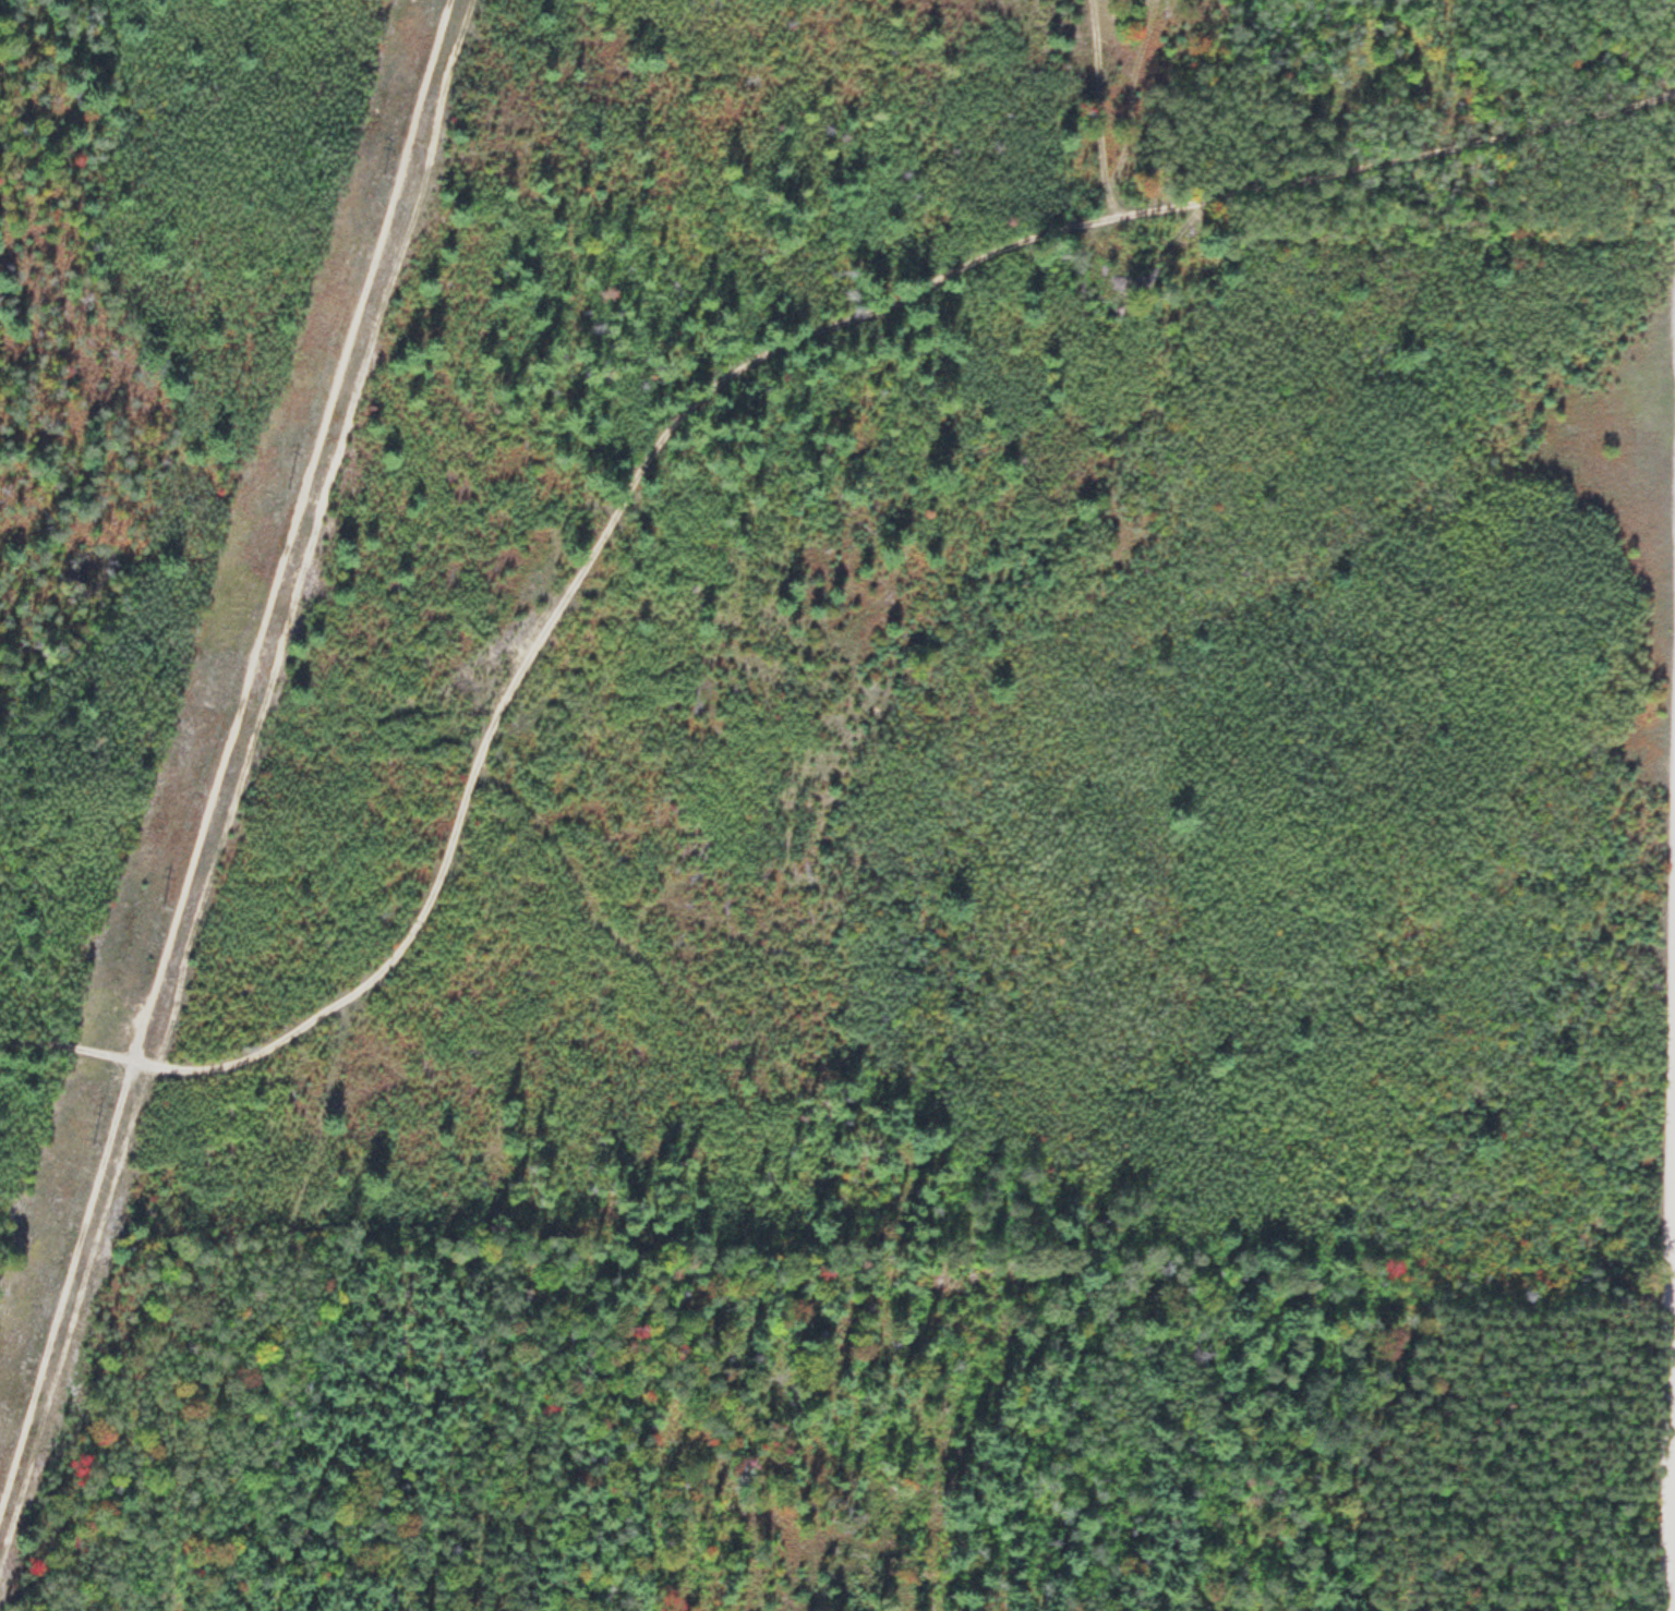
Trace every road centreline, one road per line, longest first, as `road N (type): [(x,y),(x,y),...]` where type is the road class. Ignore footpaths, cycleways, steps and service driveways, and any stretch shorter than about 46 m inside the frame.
road 1 (track): [(1674,92),(1443,148),(1024,232),(751,366),(690,407),(592,554),(478,774),(443,893),(370,981),(251,1055),(197,1070),(67,1046),(0,1044)]
road 2 (track): [(0,1503),(451,0)]
road 3 (residential): [(1664,1610),(1674,1031)]

